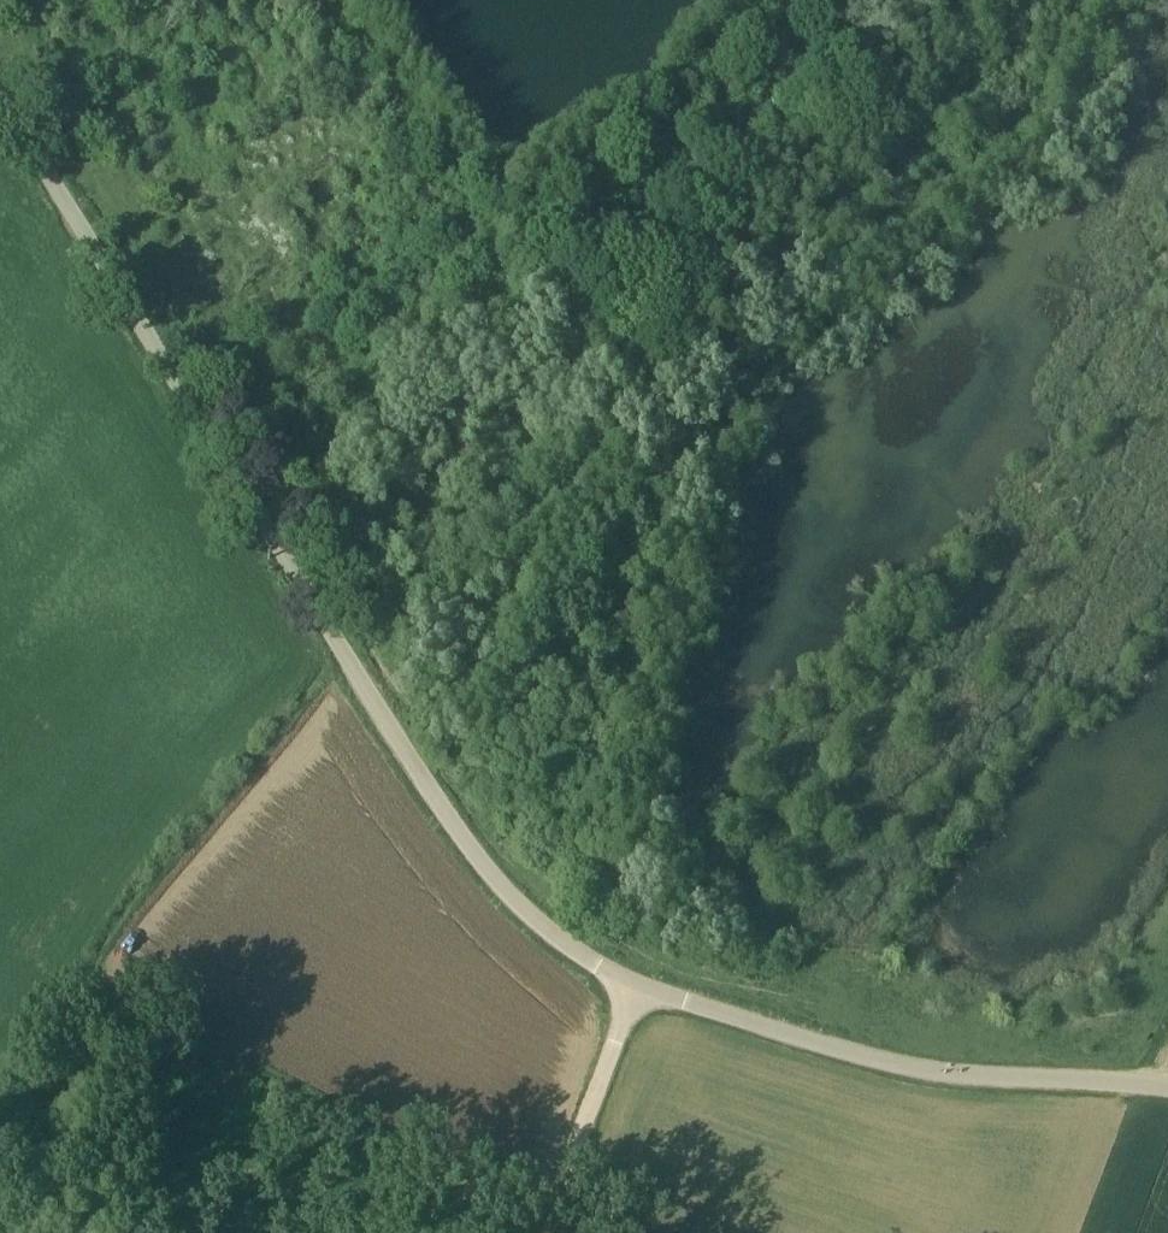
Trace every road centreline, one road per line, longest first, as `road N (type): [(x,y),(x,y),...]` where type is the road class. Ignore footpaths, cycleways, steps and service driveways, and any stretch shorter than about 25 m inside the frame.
road 1 (unclassified): [(1167,1090),(986,1079),(836,1056),(634,991),(532,917),(361,698),(0,97)]
road 2 (track): [(551,1232),(634,991)]

